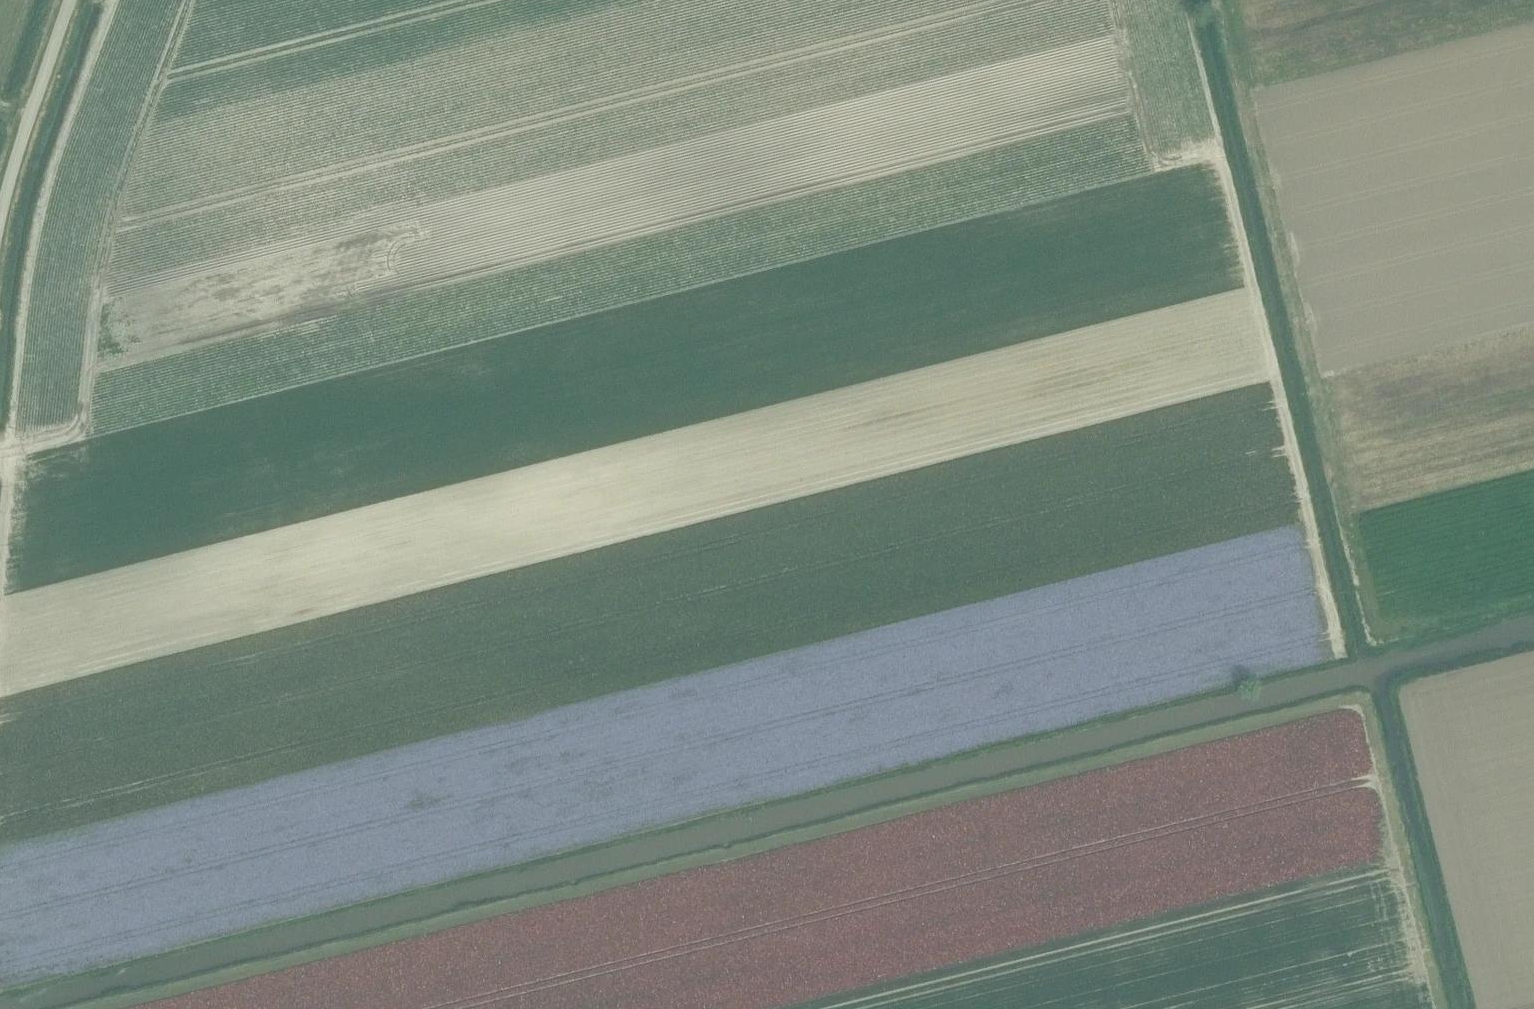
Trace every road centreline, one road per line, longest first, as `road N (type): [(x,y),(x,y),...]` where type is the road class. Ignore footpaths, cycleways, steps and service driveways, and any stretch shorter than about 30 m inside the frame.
road 1 (unclassified): [(0,208),(70,0)]

